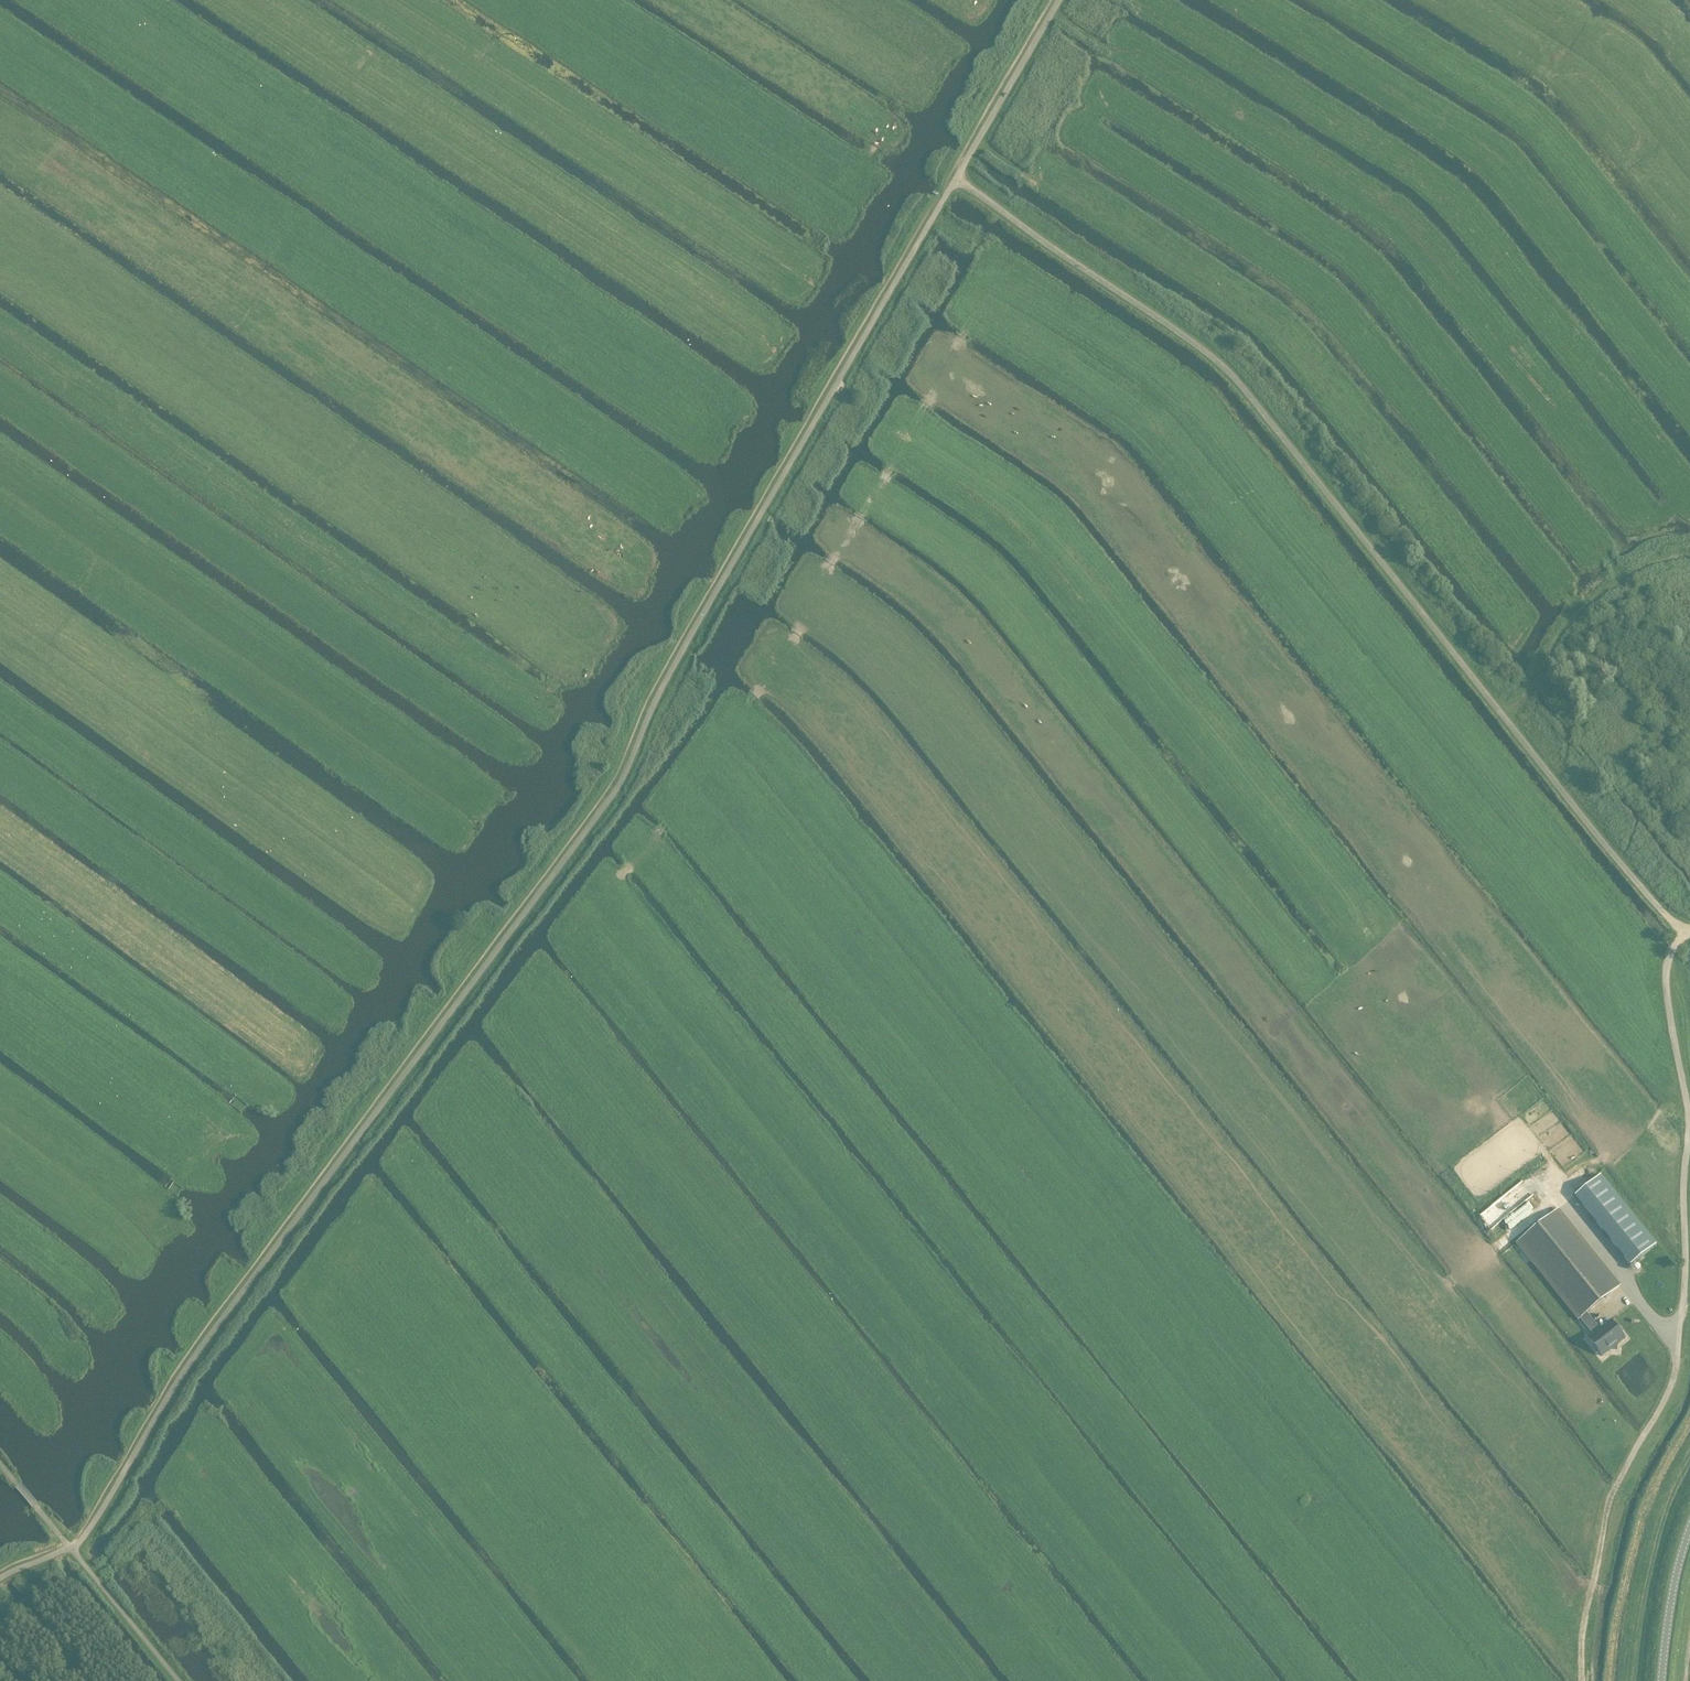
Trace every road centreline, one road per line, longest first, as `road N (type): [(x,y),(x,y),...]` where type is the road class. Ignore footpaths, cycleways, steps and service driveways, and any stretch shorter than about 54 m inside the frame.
road 1 (track): [(1680,1328),(1668,1394),(1609,1502),(1582,1631),(1581,1680)]
road 2 (track): [(1502,715),(1522,699),(1571,609),(1627,567),(1689,550)]
road 3 (tertiary): [(1662,1680),(1689,1528)]

